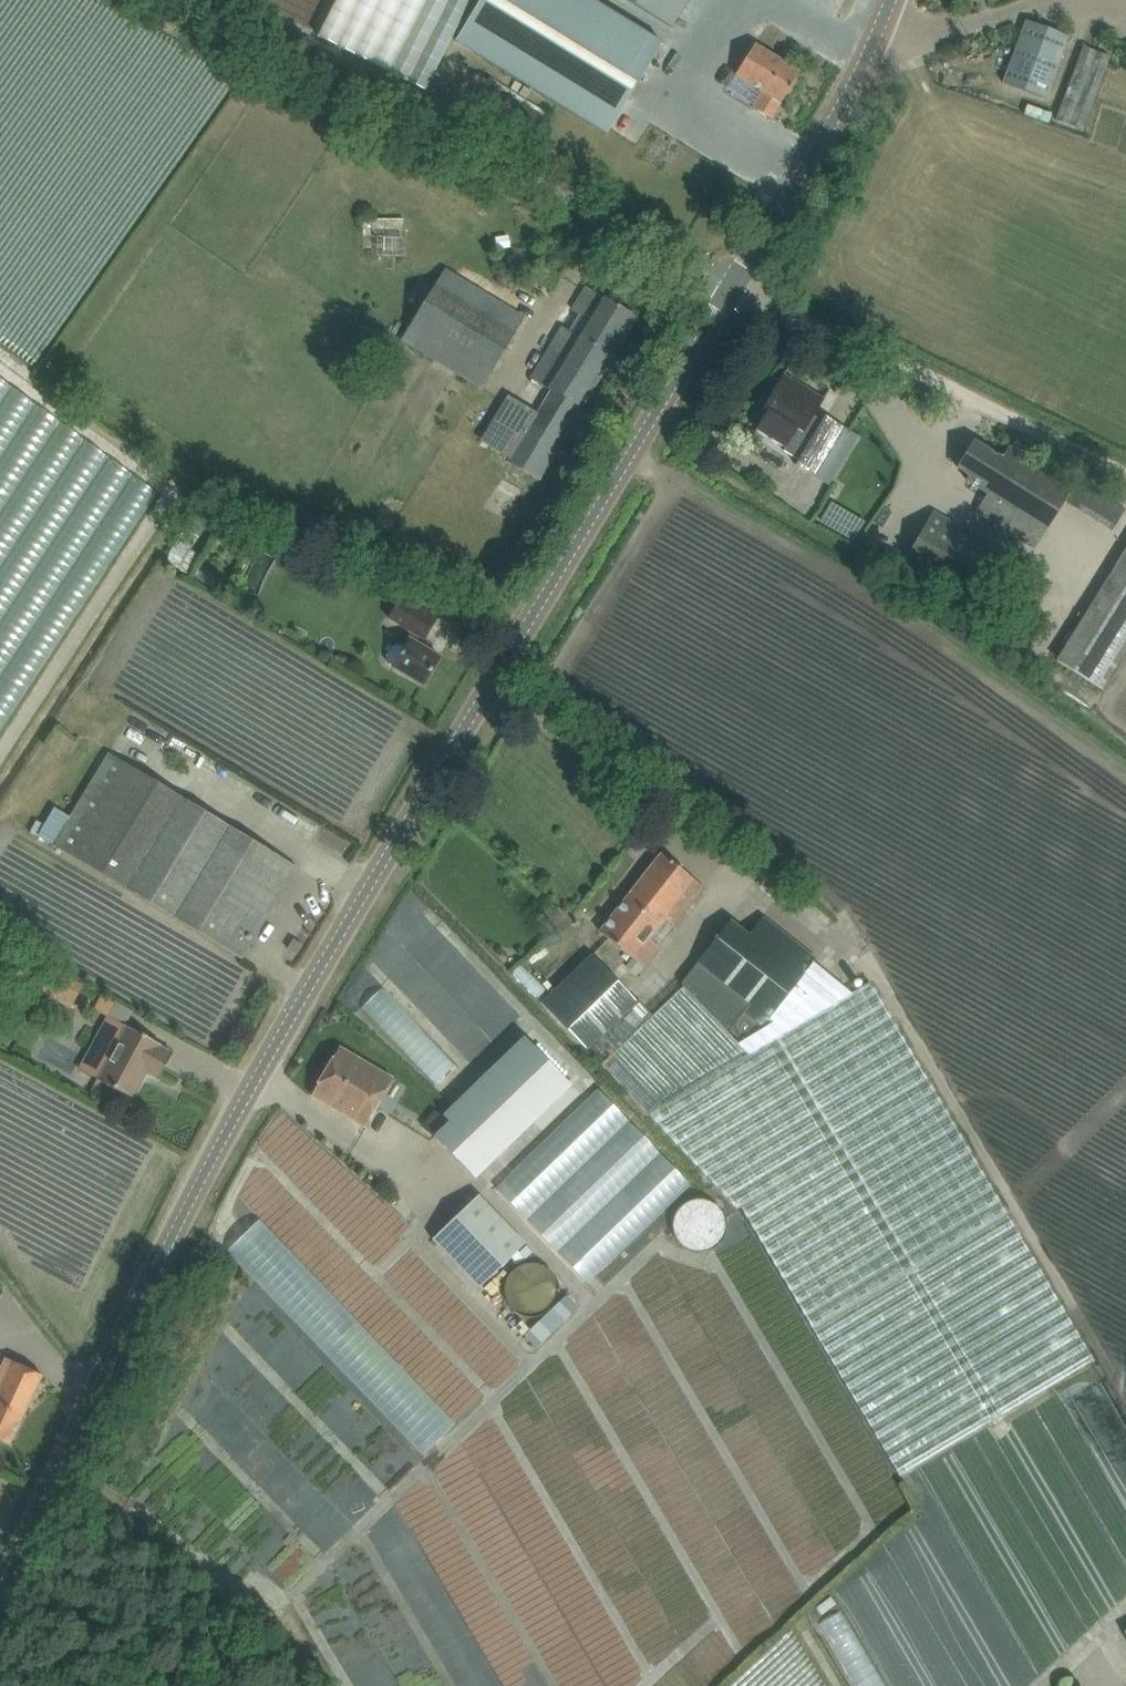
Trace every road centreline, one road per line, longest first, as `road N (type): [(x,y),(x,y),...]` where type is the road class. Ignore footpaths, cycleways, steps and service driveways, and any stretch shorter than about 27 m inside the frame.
road 1 (tertiary): [(0,1593),(249,1082),(729,290)]
road 2 (unclassified): [(729,290),(227,0)]
road 3 (track): [(1125,476),(904,362),(729,290)]
road 4 (tertiary): [(729,290),(846,94),(886,0)]

